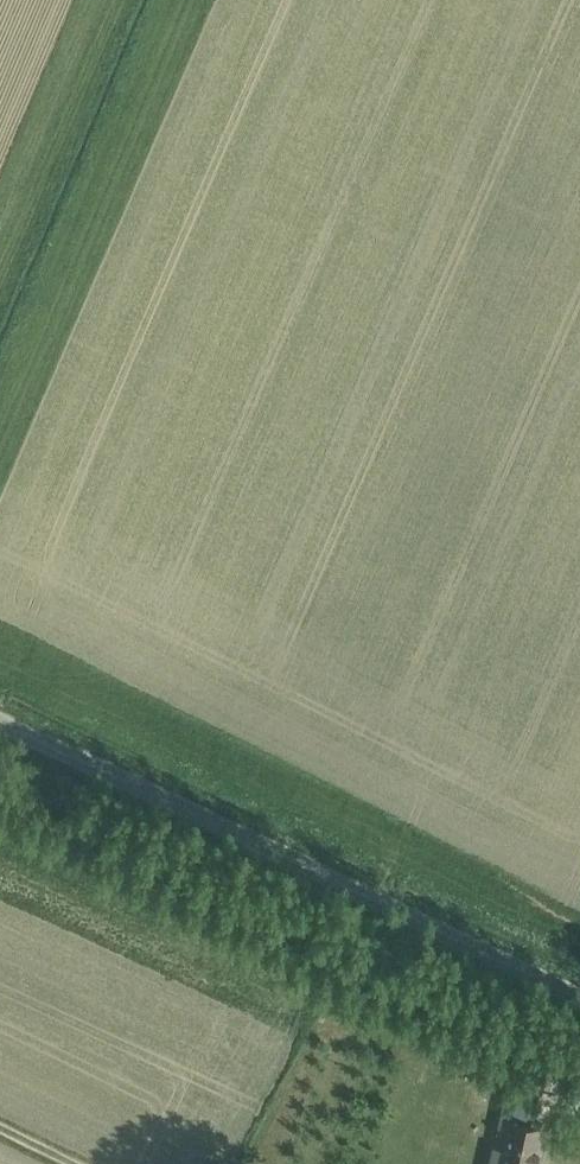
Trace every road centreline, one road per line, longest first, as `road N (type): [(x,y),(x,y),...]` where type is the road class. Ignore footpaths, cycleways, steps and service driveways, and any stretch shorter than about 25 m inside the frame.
road 1 (unclassified): [(579,999),(0,723)]

